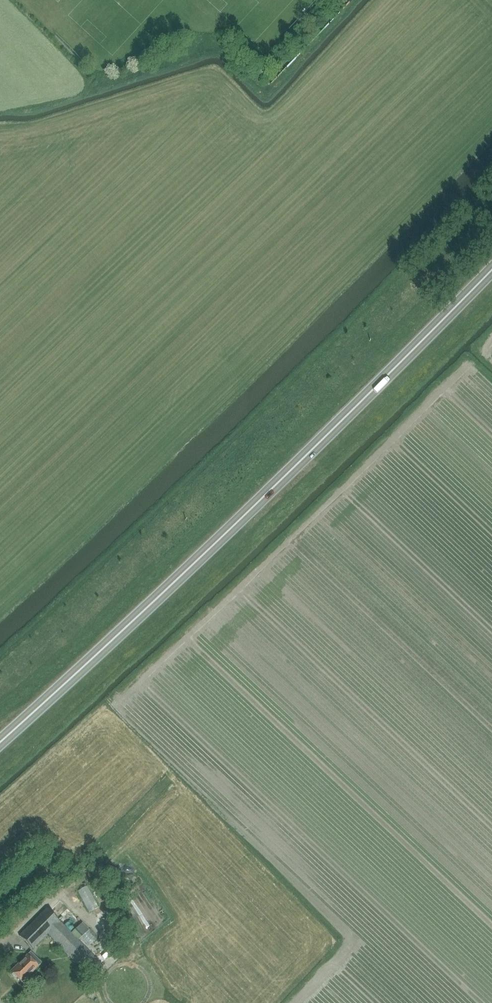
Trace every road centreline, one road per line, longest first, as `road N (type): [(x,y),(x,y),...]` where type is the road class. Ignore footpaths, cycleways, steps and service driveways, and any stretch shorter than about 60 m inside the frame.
road 1 (trunk): [(0,738),(491,264)]

